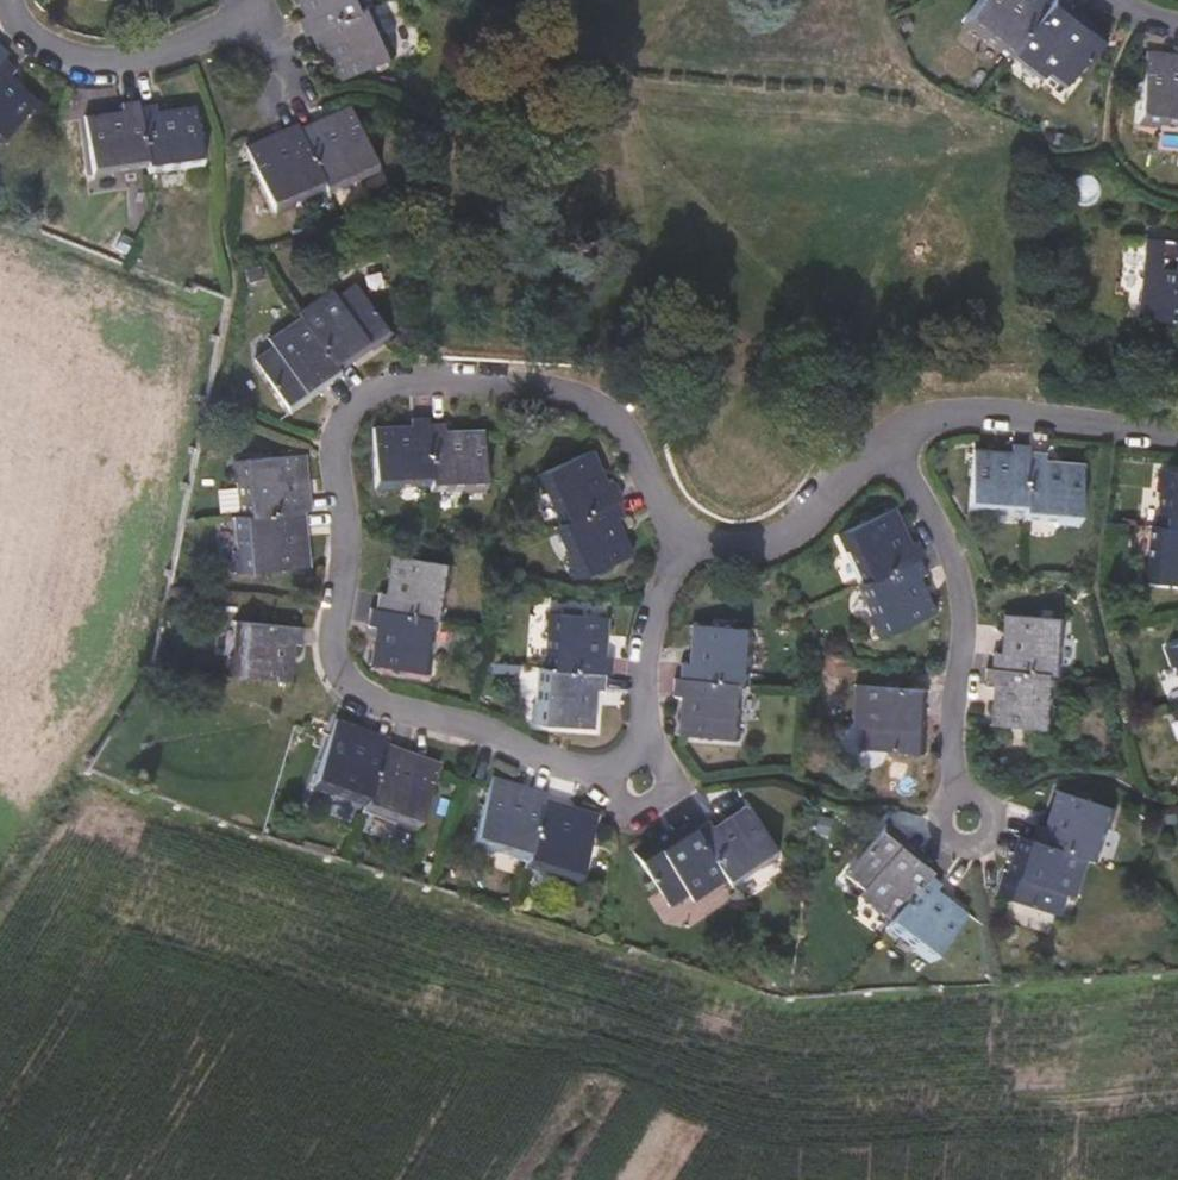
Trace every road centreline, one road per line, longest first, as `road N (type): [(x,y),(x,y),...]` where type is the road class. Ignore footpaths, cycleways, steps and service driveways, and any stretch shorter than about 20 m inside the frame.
road 1 (residential): [(682,537),(628,435),(567,392),(457,377),(374,392),(338,446),(347,557),(336,667),(382,702),(479,726),(612,776),(646,752),(643,655)]
road 2 (residential): [(892,444),(943,537),(961,596),(955,732),(969,822)]
road 3 (residential): [(1177,439),(948,423),(892,444)]
road 4 (residential): [(15,0),(28,32),(88,63),(161,63),(267,28)]
road 5 (residential): [(892,444),(791,536),(736,544),(682,537)]
road 6 (residential): [(643,655),(682,537)]

